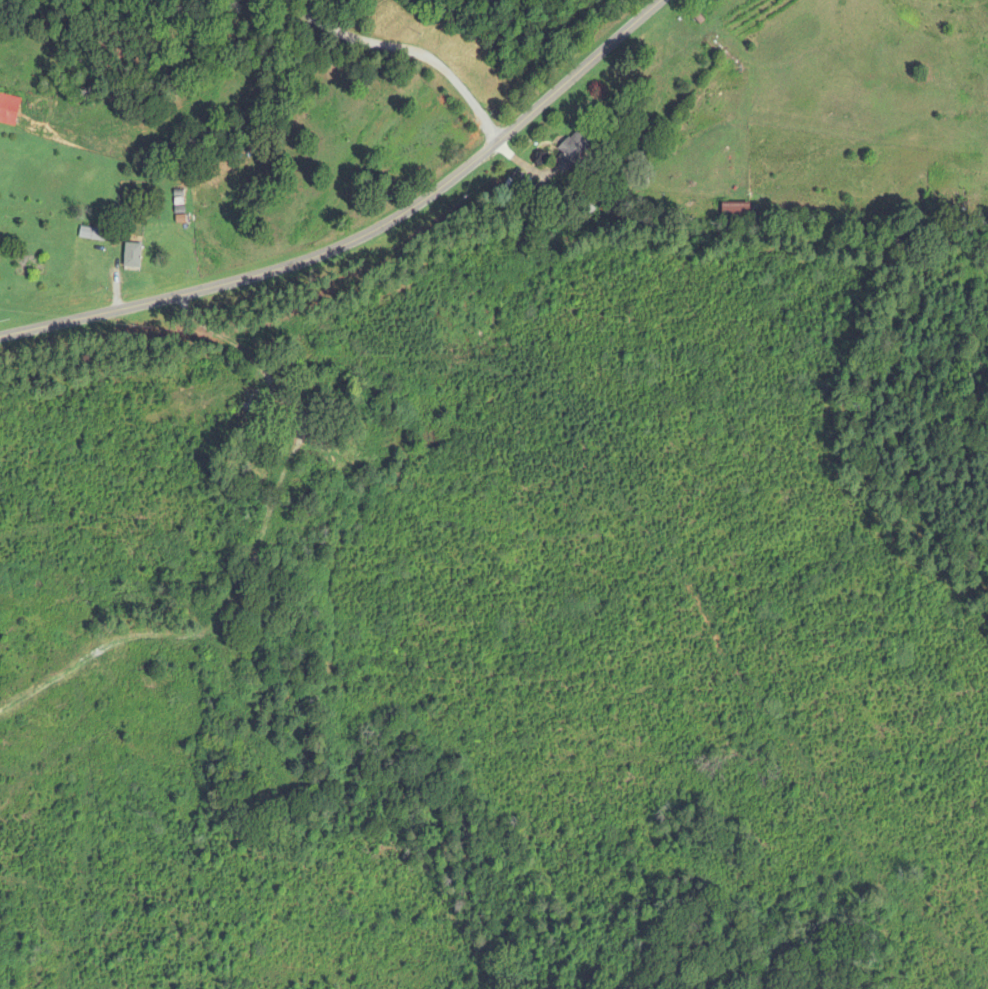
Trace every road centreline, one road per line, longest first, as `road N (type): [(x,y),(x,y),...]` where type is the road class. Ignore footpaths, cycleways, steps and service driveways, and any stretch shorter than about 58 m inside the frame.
road 1 (residential): [(0,337),(251,279),(366,234),(451,178),(661,0)]

